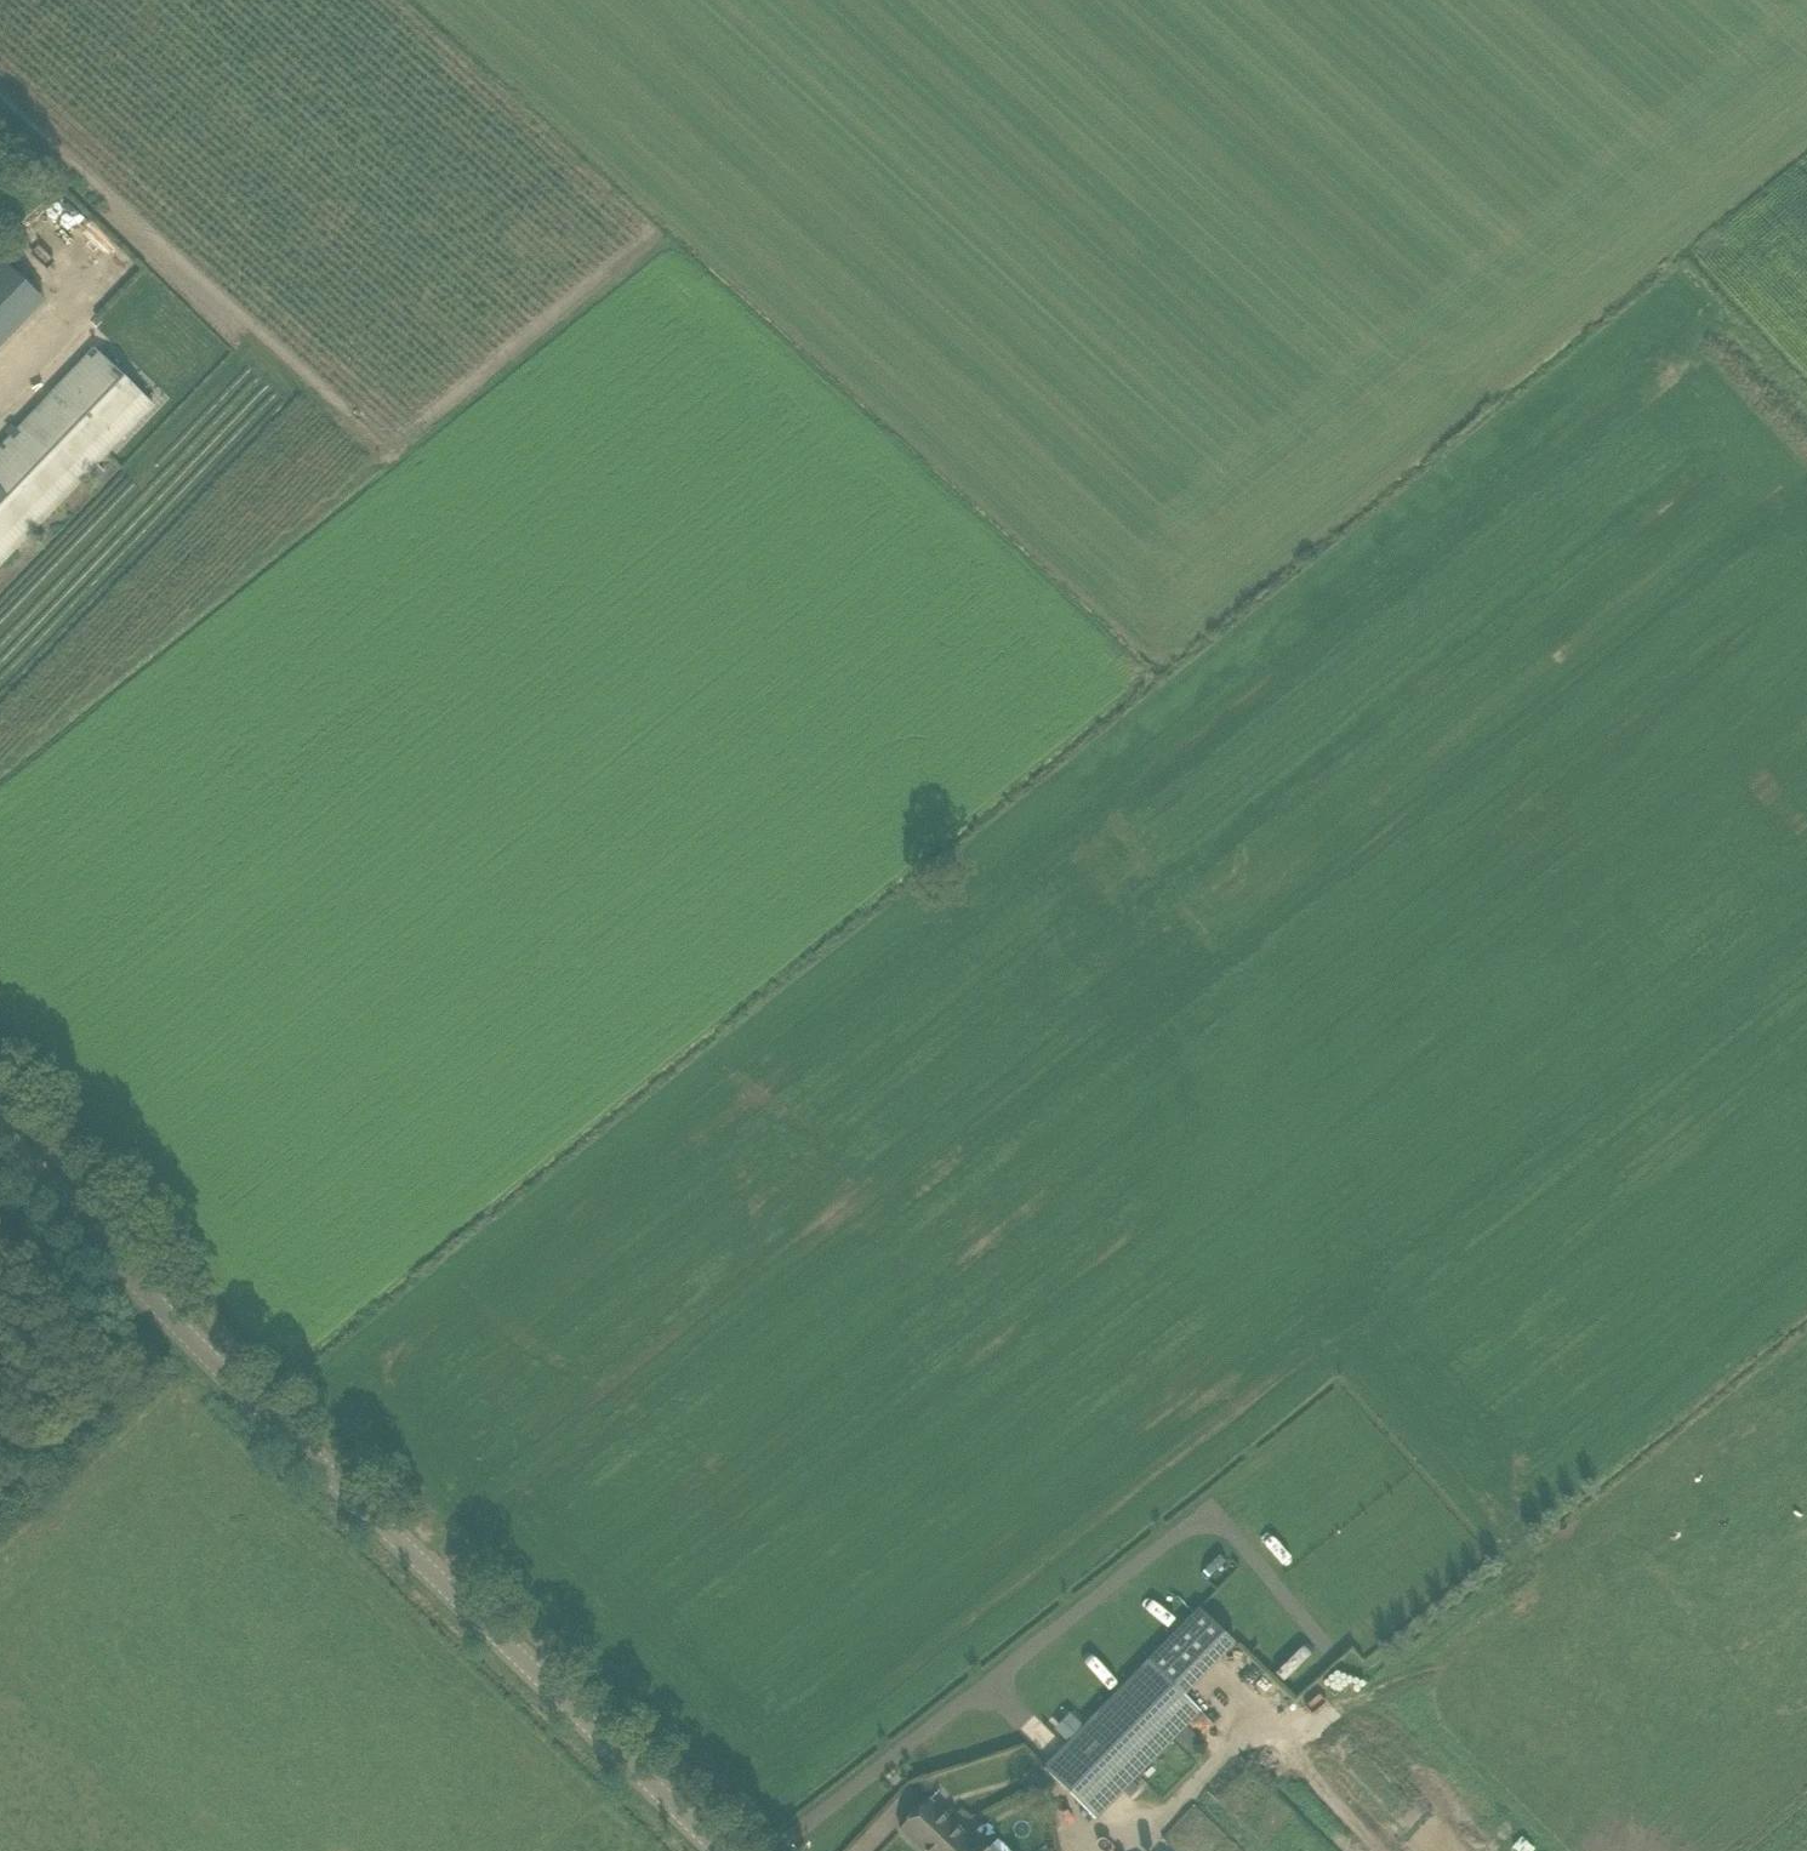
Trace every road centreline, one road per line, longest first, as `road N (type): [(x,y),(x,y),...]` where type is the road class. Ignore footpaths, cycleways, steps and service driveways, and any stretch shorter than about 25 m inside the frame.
road 1 (tertiary): [(725,1850),(276,1419),(0,1126)]

